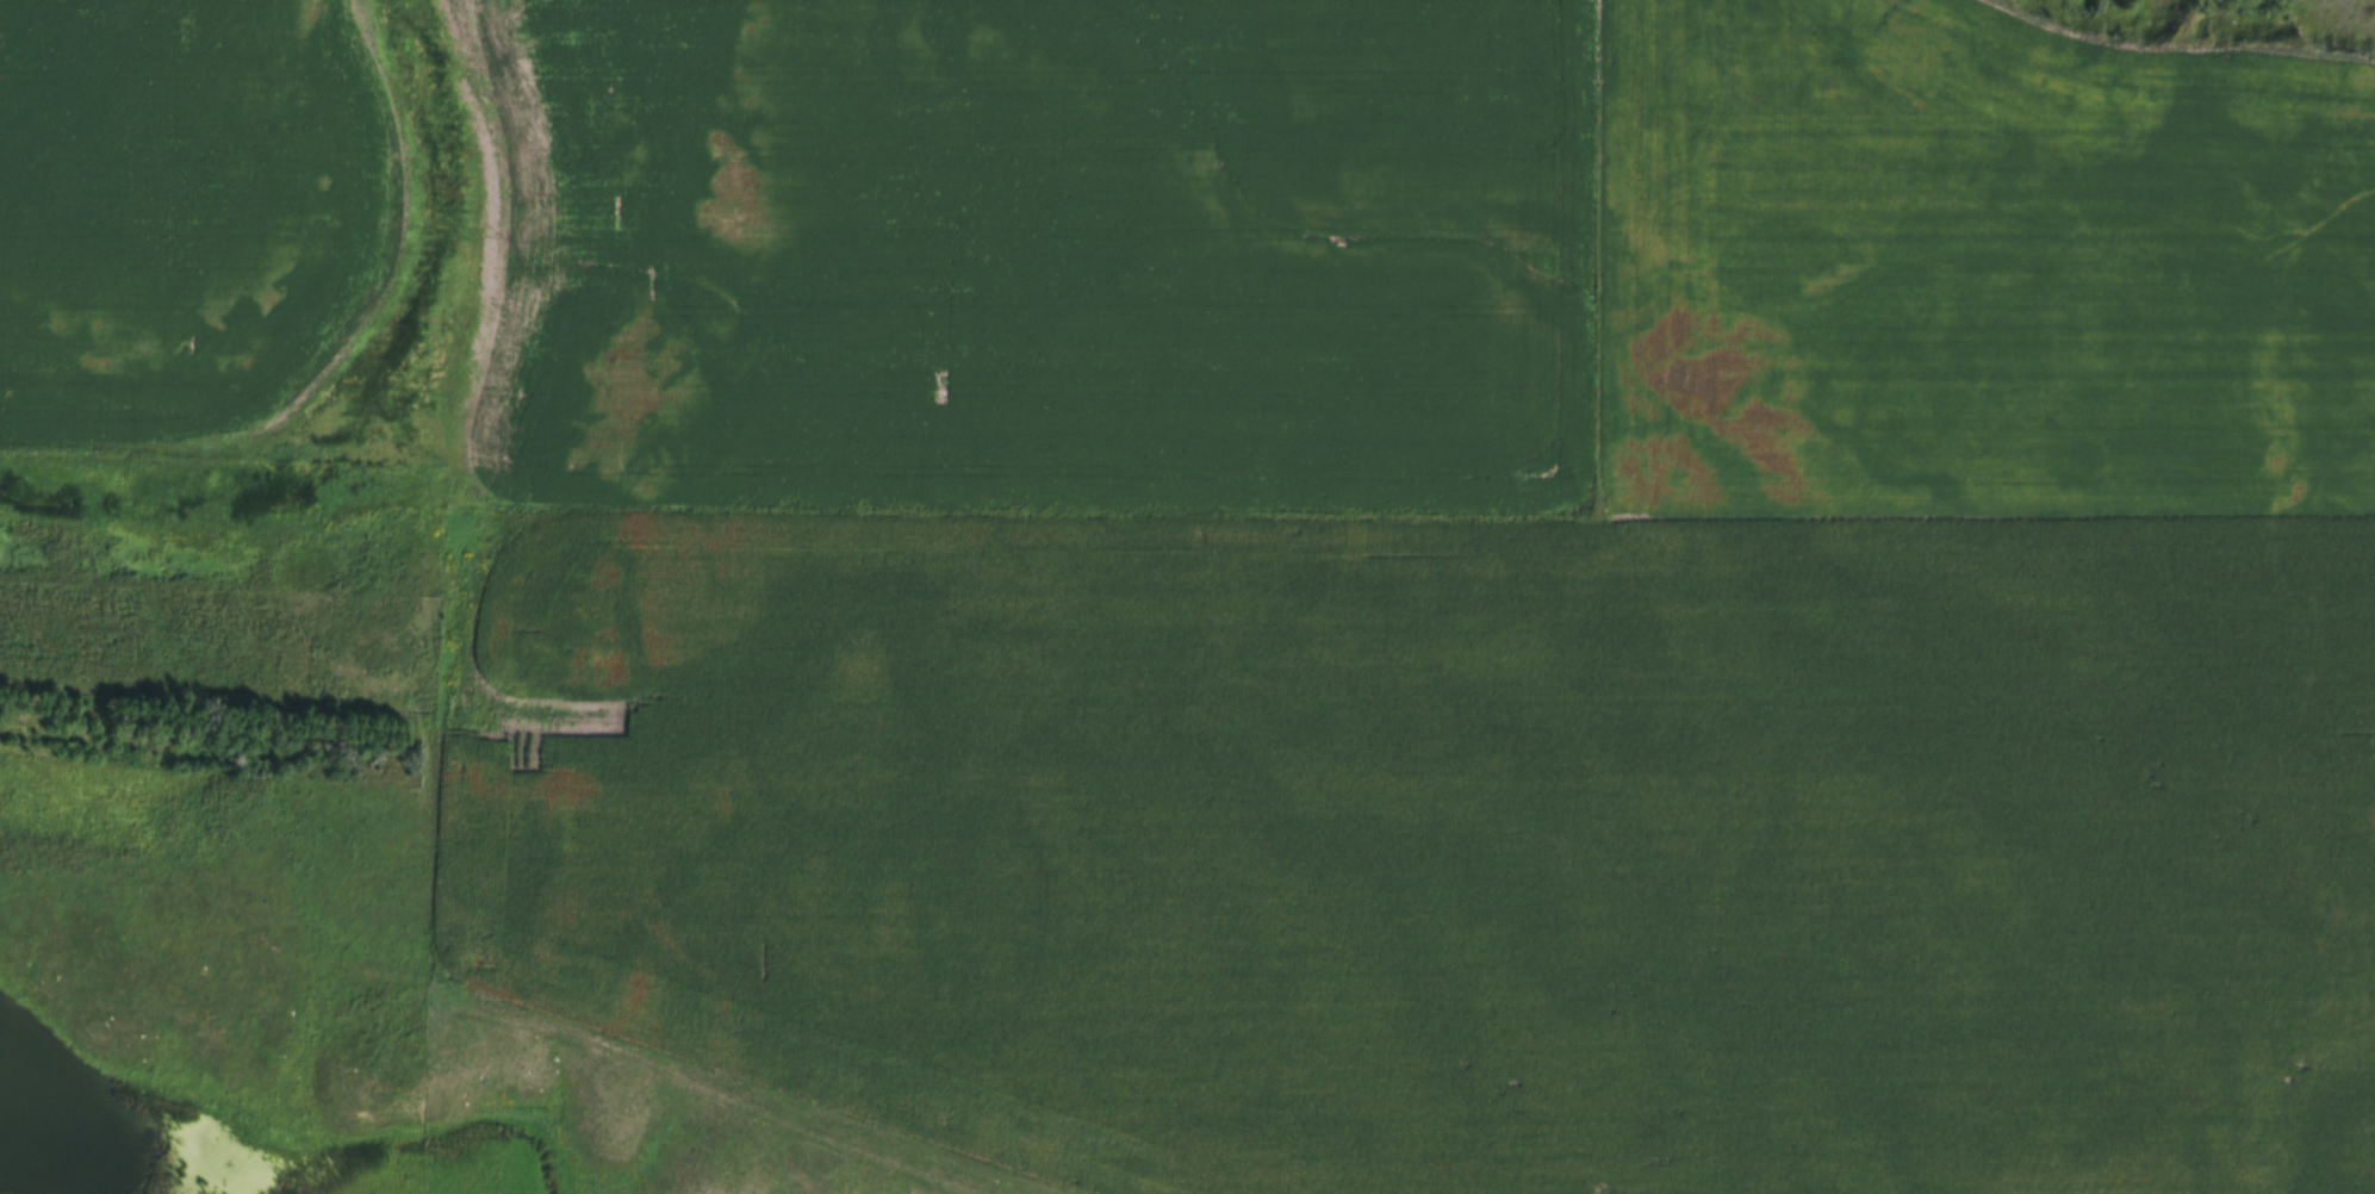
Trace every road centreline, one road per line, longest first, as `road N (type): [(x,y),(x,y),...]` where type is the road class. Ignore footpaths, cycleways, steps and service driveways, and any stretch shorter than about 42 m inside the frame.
road 1 (track): [(2374,507),(0,505)]

